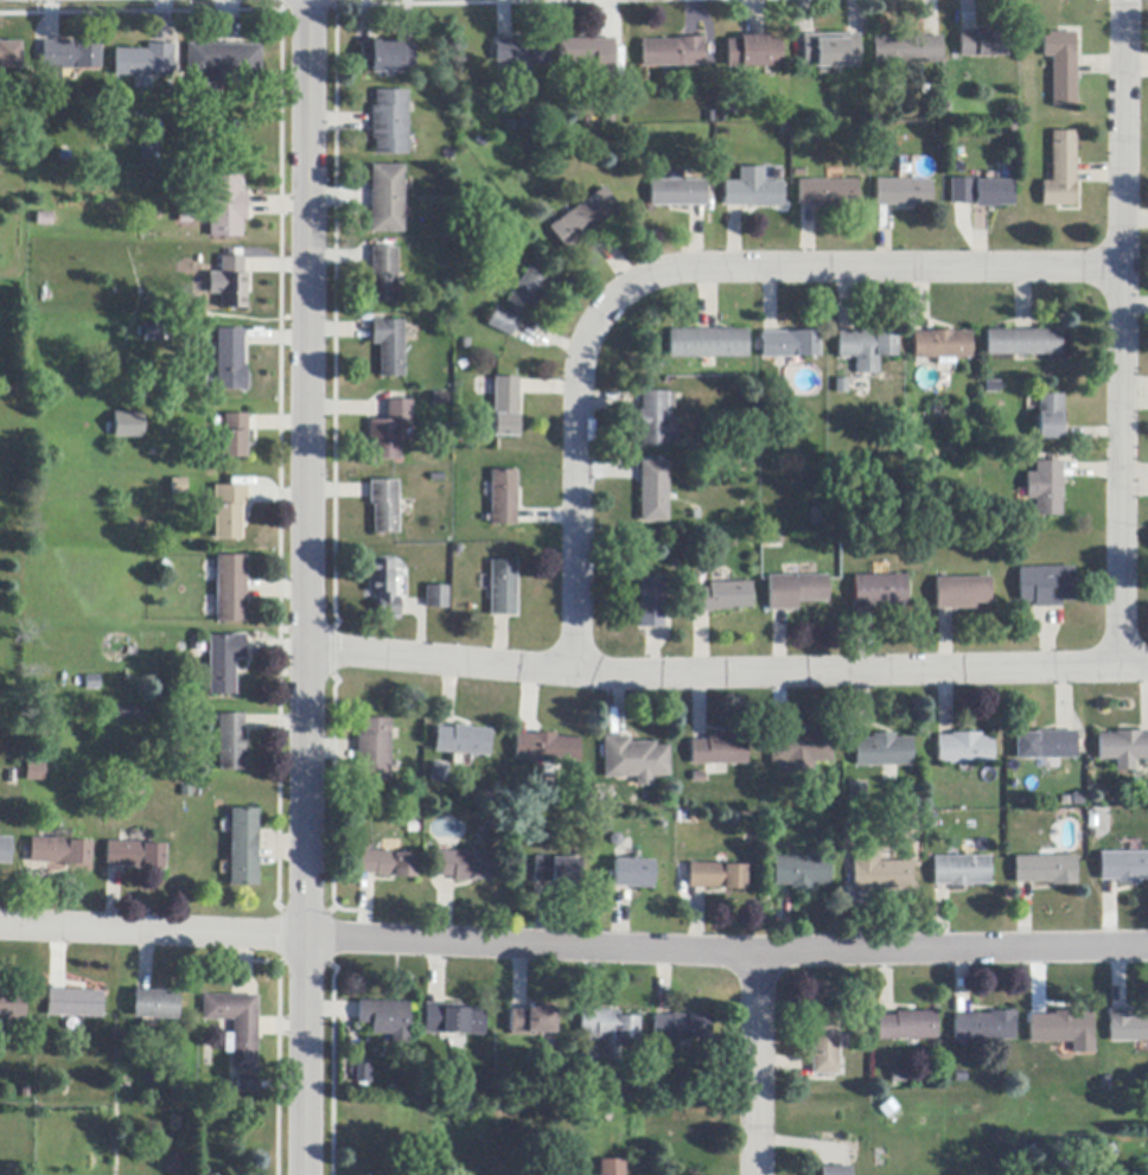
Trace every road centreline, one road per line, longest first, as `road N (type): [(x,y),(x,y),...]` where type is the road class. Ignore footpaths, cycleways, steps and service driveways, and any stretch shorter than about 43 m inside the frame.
road 1 (residential): [(306,1174),(307,0)]
road 2 (residential): [(1147,947),(759,953),(0,928)]
road 3 (residential): [(578,673),(579,378),(605,307),(642,279),(706,268),(1124,268)]
road 4 (residential): [(1147,666),(607,676),(308,650)]
road 5 (residential): [(1118,666),(1126,0)]
road 6 (residential): [(758,1174),(759,953)]

